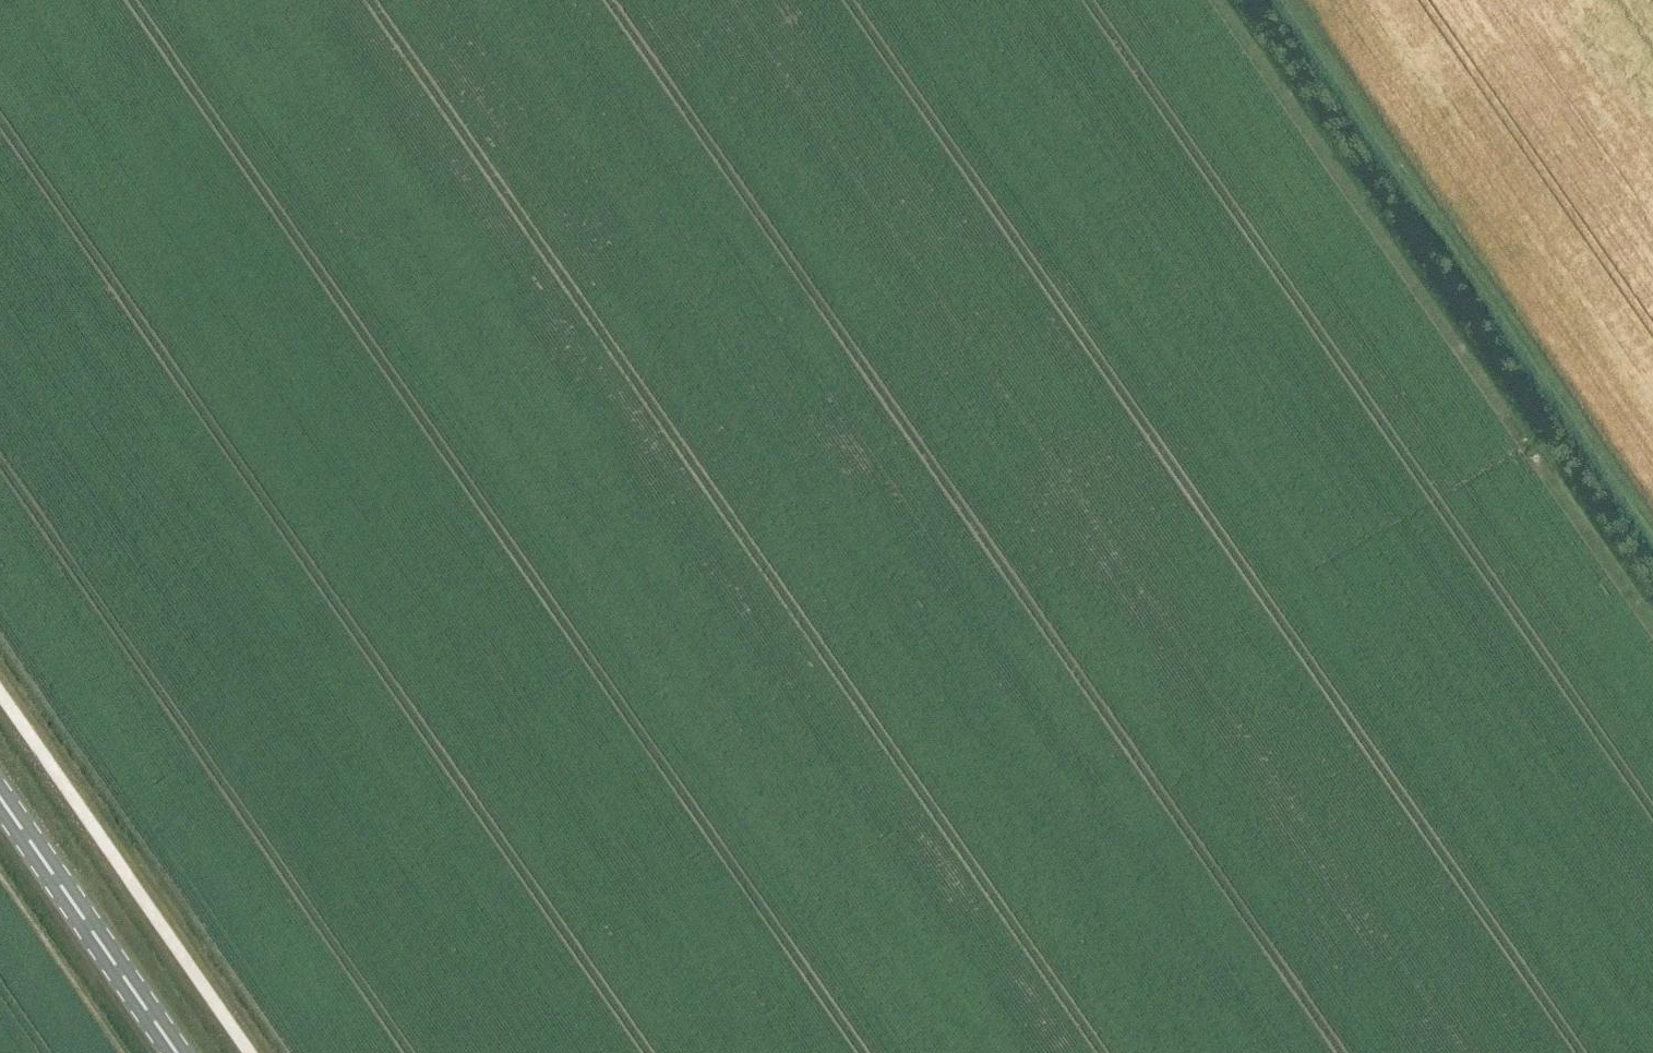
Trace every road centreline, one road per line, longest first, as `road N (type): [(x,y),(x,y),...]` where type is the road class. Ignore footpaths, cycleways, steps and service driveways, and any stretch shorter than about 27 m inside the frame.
road 1 (primary): [(176,1052),(0,800)]

